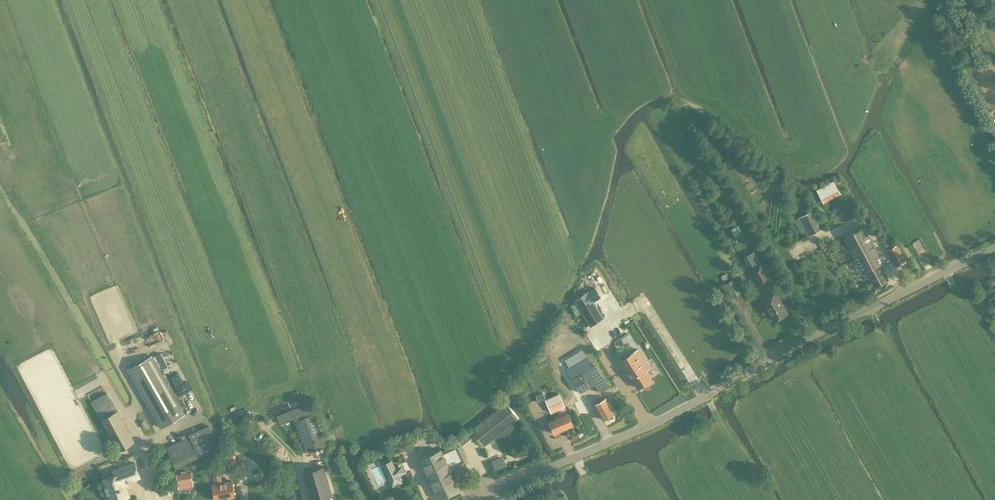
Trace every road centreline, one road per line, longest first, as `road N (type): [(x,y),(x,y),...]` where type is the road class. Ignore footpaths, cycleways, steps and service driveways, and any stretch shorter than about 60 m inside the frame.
road 1 (unclassified): [(479,499),(653,424),(994,247)]

